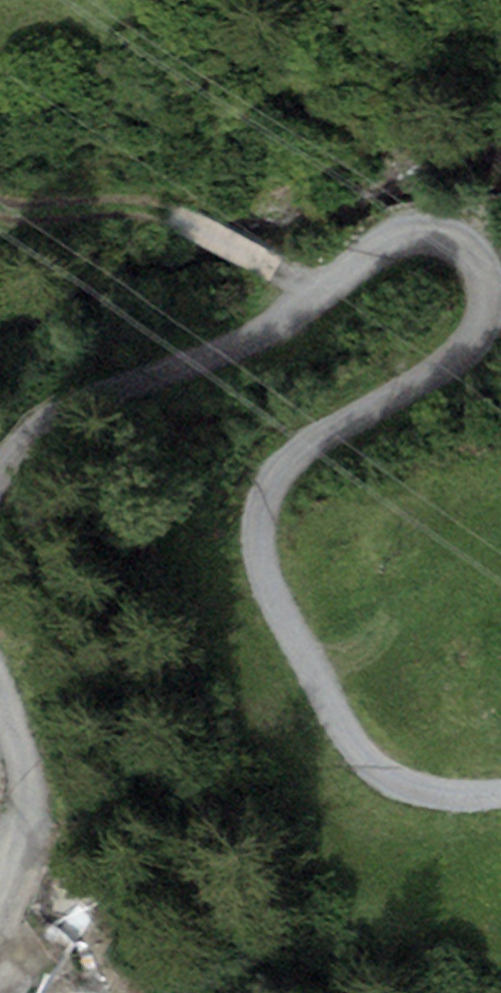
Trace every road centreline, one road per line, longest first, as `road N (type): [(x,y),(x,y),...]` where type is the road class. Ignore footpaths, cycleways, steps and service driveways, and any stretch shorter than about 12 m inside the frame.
road 1 (track): [(0,475),(44,423),(86,396),(271,318),(365,249),(416,231),(467,247),(494,294),(478,339),(289,457),(269,483),(258,535),(266,577),(340,723),(378,771),(447,797),(500,791)]
road 2 (track): [(310,288),(130,199),(37,215),(0,206)]
road 3 (track): [(0,927),(24,880),(36,815),(0,701)]

